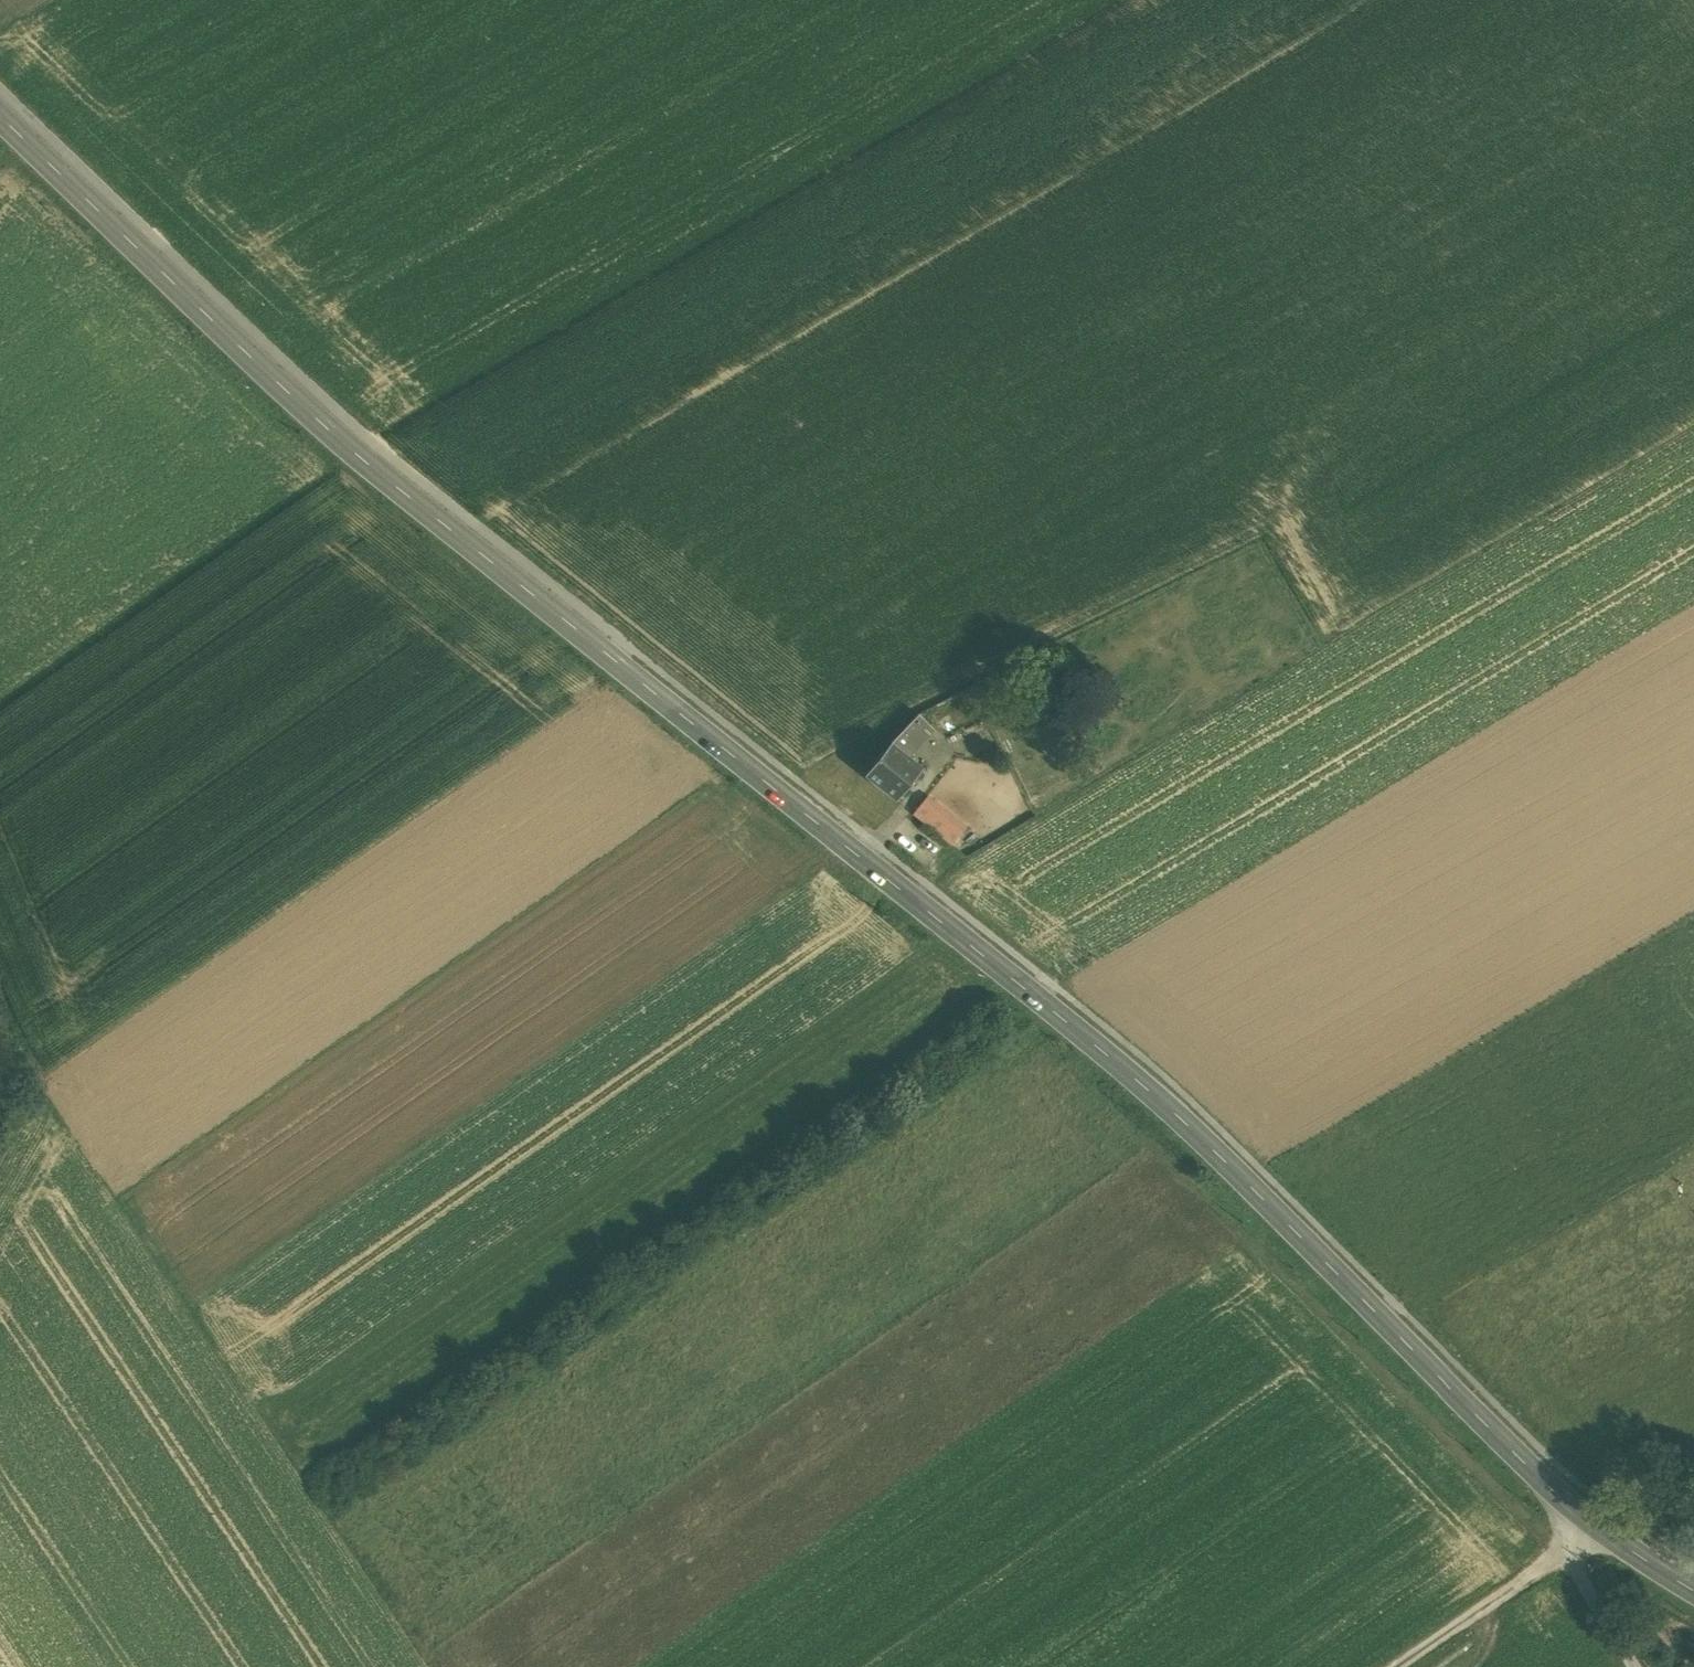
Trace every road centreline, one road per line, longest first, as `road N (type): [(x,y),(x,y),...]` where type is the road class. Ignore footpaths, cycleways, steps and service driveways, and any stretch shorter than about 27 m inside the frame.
road 1 (secondary): [(1580,1519),(1195,1137),(1055,1014),(321,429),(0,117)]
road 2 (track): [(1401,1666),(1566,1552)]
road 3 (unclassified): [(1580,1519),(1566,1552),(1636,1666)]
road 4 (secondary): [(1693,1595),(1580,1519)]

